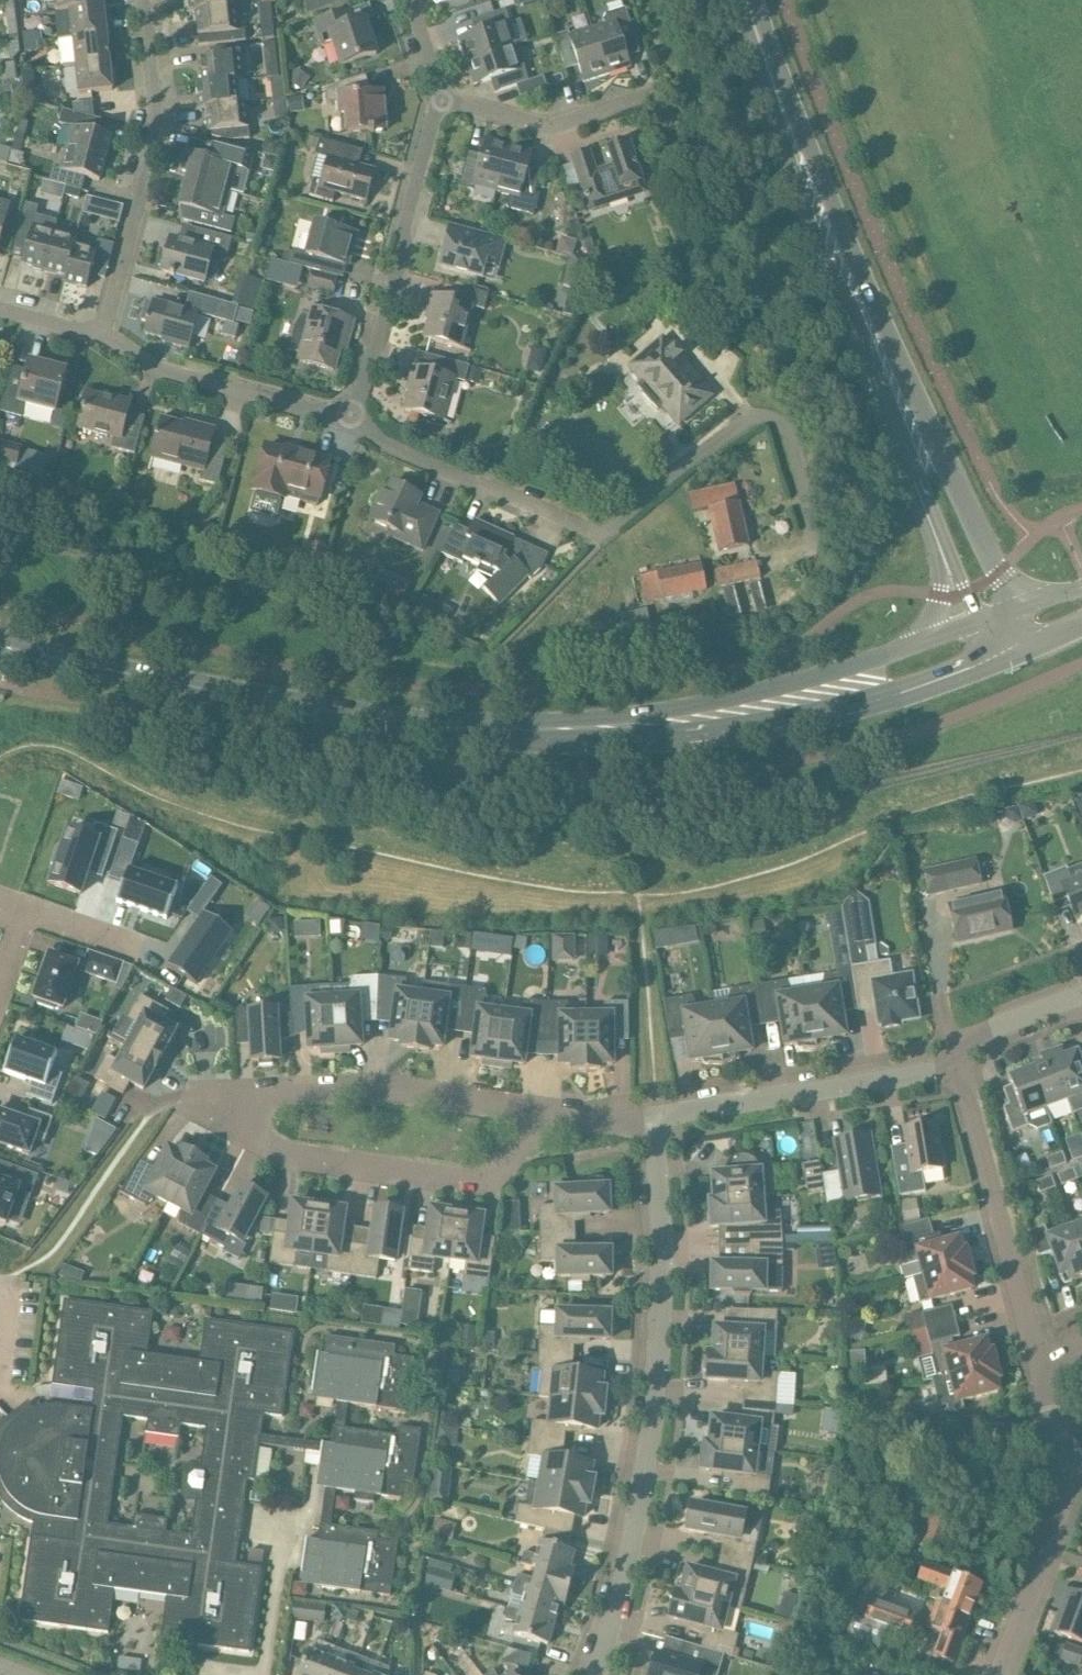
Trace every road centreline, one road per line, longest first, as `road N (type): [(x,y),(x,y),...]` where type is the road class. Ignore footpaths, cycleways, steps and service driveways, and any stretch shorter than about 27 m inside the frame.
road 1 (residential): [(818,559),(781,421),(766,412),(742,416),(602,538),(384,446),(351,421)]
road 2 (secondary): [(1018,608),(757,34)]
road 3 (secondary): [(410,725),(568,742),(723,733),(864,703),(1010,653)]
road 4 (residential): [(596,1674),(652,1450),(666,1299),(655,1119)]
road 5 (secondary): [(757,34),(820,253),(939,546)]
road 6 (secondary): [(919,644),(835,675),(702,705),(410,725)]
road 7 (secondary): [(410,725),(0,646)]
road 8 (residential): [(254,1116),(261,1139),(292,1155),(486,1181),(532,1129),(534,1113)]
road 9 (residential): [(105,329),(145,187),(154,76),(148,0)]
road 10 (residential): [(351,421),(441,101)]
road 11 (residential): [(1001,1674),(1064,1488),(1040,1366)]
road 12 (residential): [(1040,1366),(959,1068)]
road 13 (residential): [(959,1068),(655,1119)]
road 14 (residential): [(534,1113),(375,1090),(271,1096),(254,1116)]
road 15 (residential): [(351,421),(150,370),(105,329)]
road 16 (residential): [(441,101),(552,128),(659,95)]
road 17 (residential): [(0,987),(28,909),(140,950)]
road 18 (residential): [(1081,994),(974,1036),(959,1068)]
road 19 (residential): [(655,1119),(611,1125),(534,1113)]

